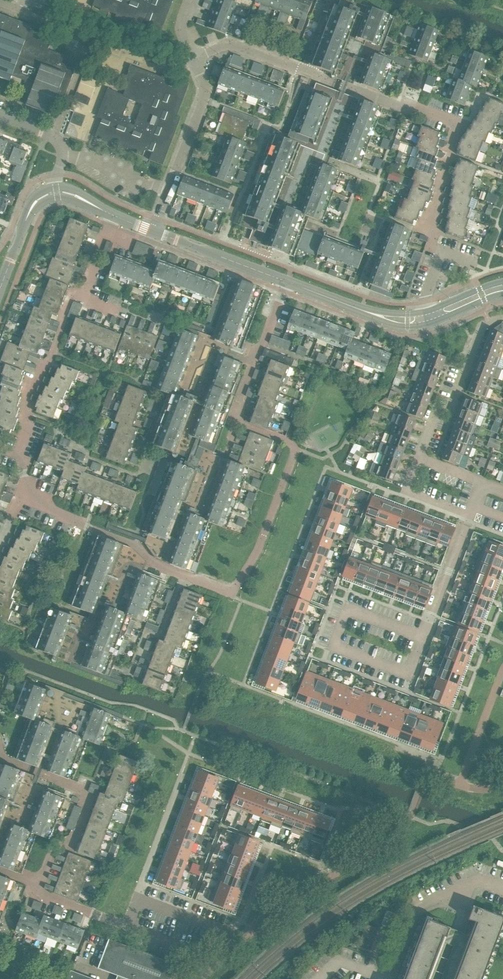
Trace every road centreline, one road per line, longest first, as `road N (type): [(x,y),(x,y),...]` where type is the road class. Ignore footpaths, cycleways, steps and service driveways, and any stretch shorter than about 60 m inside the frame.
road 1 (residential): [(141,548),(150,564),(231,594),(258,550),(297,448),(234,423),(286,282)]
road 2 (residential): [(397,107),(235,45),(193,59)]
road 3 (residential): [(40,885),(53,850),(76,837),(88,805),(83,790),(5,760),(0,745)]
road 4 (residential): [(443,253),(430,248),(431,214),(460,131),(397,107)]
road 5 (residential): [(54,138),(90,43),(0,3)]
road 6 (residential): [(153,231),(206,91),(193,59)]
road 7 (residential): [(83,295),(72,298),(54,355),(30,387),(19,456)]
road 8 (residential): [(419,457),(433,419),(452,408),(481,329),(502,320)]
road 9 (residential): [(386,978),(420,906),(465,884),(502,894)]
road 10 (residential): [(427,638),(413,675),(335,645),(349,609)]
road 11 (tertiary): [(286,282),(385,319),(433,317)]
road 12 (tertiary): [(153,231),(286,282)]
road 13 (residential): [(139,900),(130,926),(38,893),(40,885)]
road 14 (residential): [(141,548),(22,495)]
road 15 (residential): [(427,638),(468,516)]

